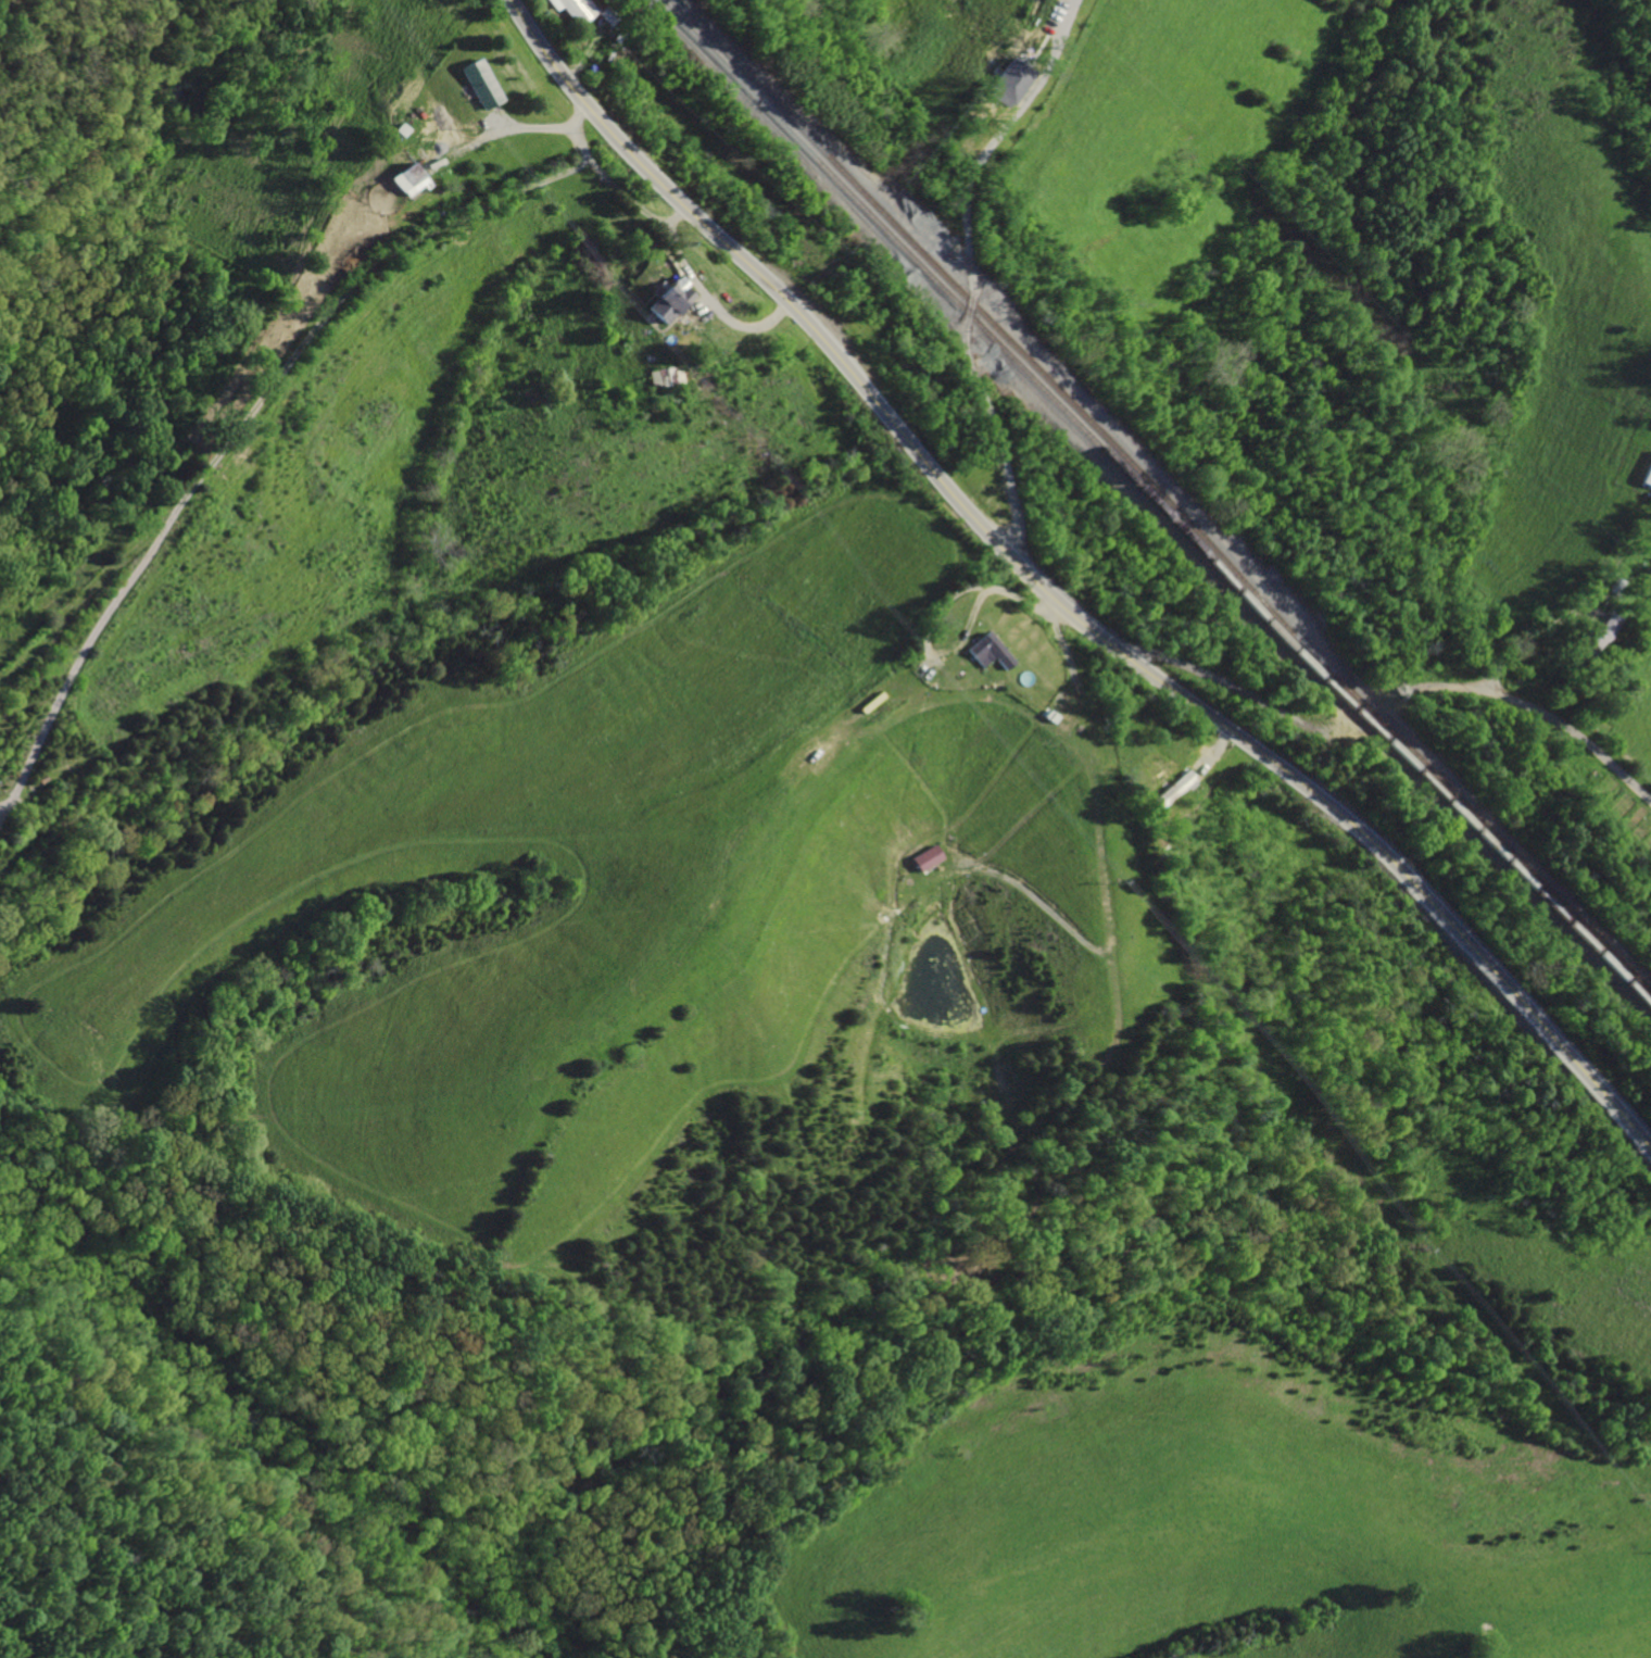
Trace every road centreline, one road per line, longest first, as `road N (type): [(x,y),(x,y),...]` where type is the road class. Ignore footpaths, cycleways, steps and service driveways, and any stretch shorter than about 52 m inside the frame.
road 1 (primary): [(1650,1143),(1386,853),(1110,642),(992,537),(809,326),(587,105),(511,0)]
road 2 (residential): [(1650,804),(1580,741),(1530,709),(1448,689),(1396,695)]
road 3 (residential): [(1334,733),(1305,729),(1187,667),(1110,642)]

